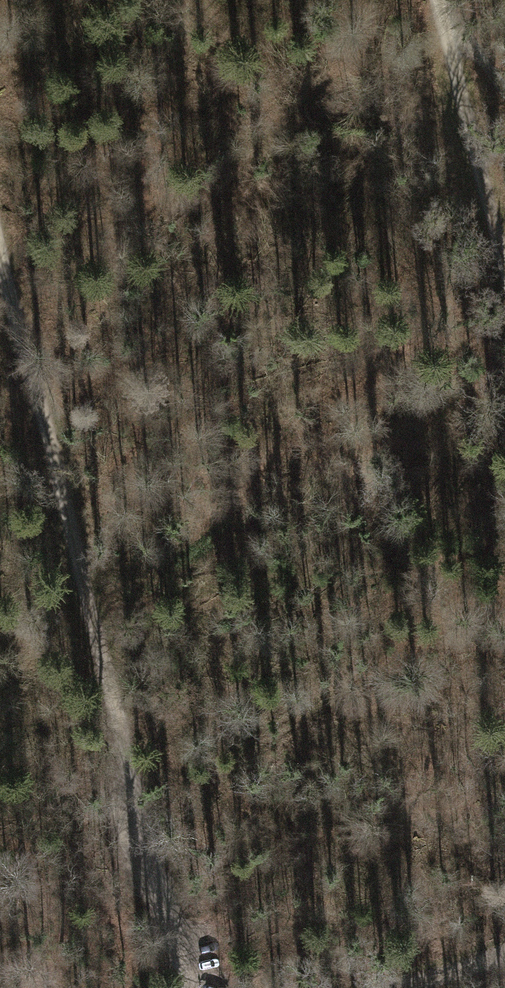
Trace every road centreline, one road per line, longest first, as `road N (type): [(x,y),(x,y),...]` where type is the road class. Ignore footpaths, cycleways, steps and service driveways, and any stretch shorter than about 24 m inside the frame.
road 1 (track): [(189,987),(0,221)]
road 2 (track): [(441,0),(504,266)]

